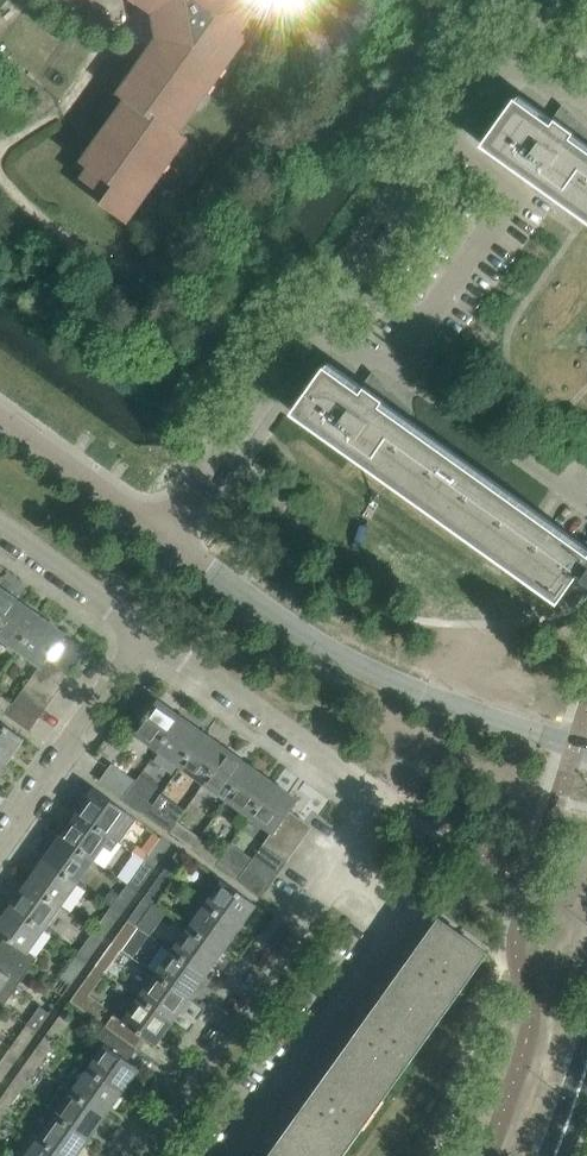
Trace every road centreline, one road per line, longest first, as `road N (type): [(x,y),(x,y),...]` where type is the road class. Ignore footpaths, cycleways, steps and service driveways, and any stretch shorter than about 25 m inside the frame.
road 1 (tertiary): [(586,754),(372,670),(165,534)]
road 2 (residential): [(141,1155),(350,865)]
road 3 (residential): [(350,865),(386,895),(389,936),(232,1155)]
road 4 (residential): [(350,865),(336,770),(137,626)]
road 5 (residential): [(313,324),(364,358),(397,357),(403,374),(555,479),(586,489)]
road 6 (residential): [(165,534),(313,324)]
road 7 (residential): [(0,828),(137,626)]
road 8 (residential): [(313,324),(445,139)]
road 9 (tertiary): [(165,534),(0,417)]
road 10 (residential): [(137,626),(0,524)]
road 11 (tertiary): [(586,1028),(545,1155)]

